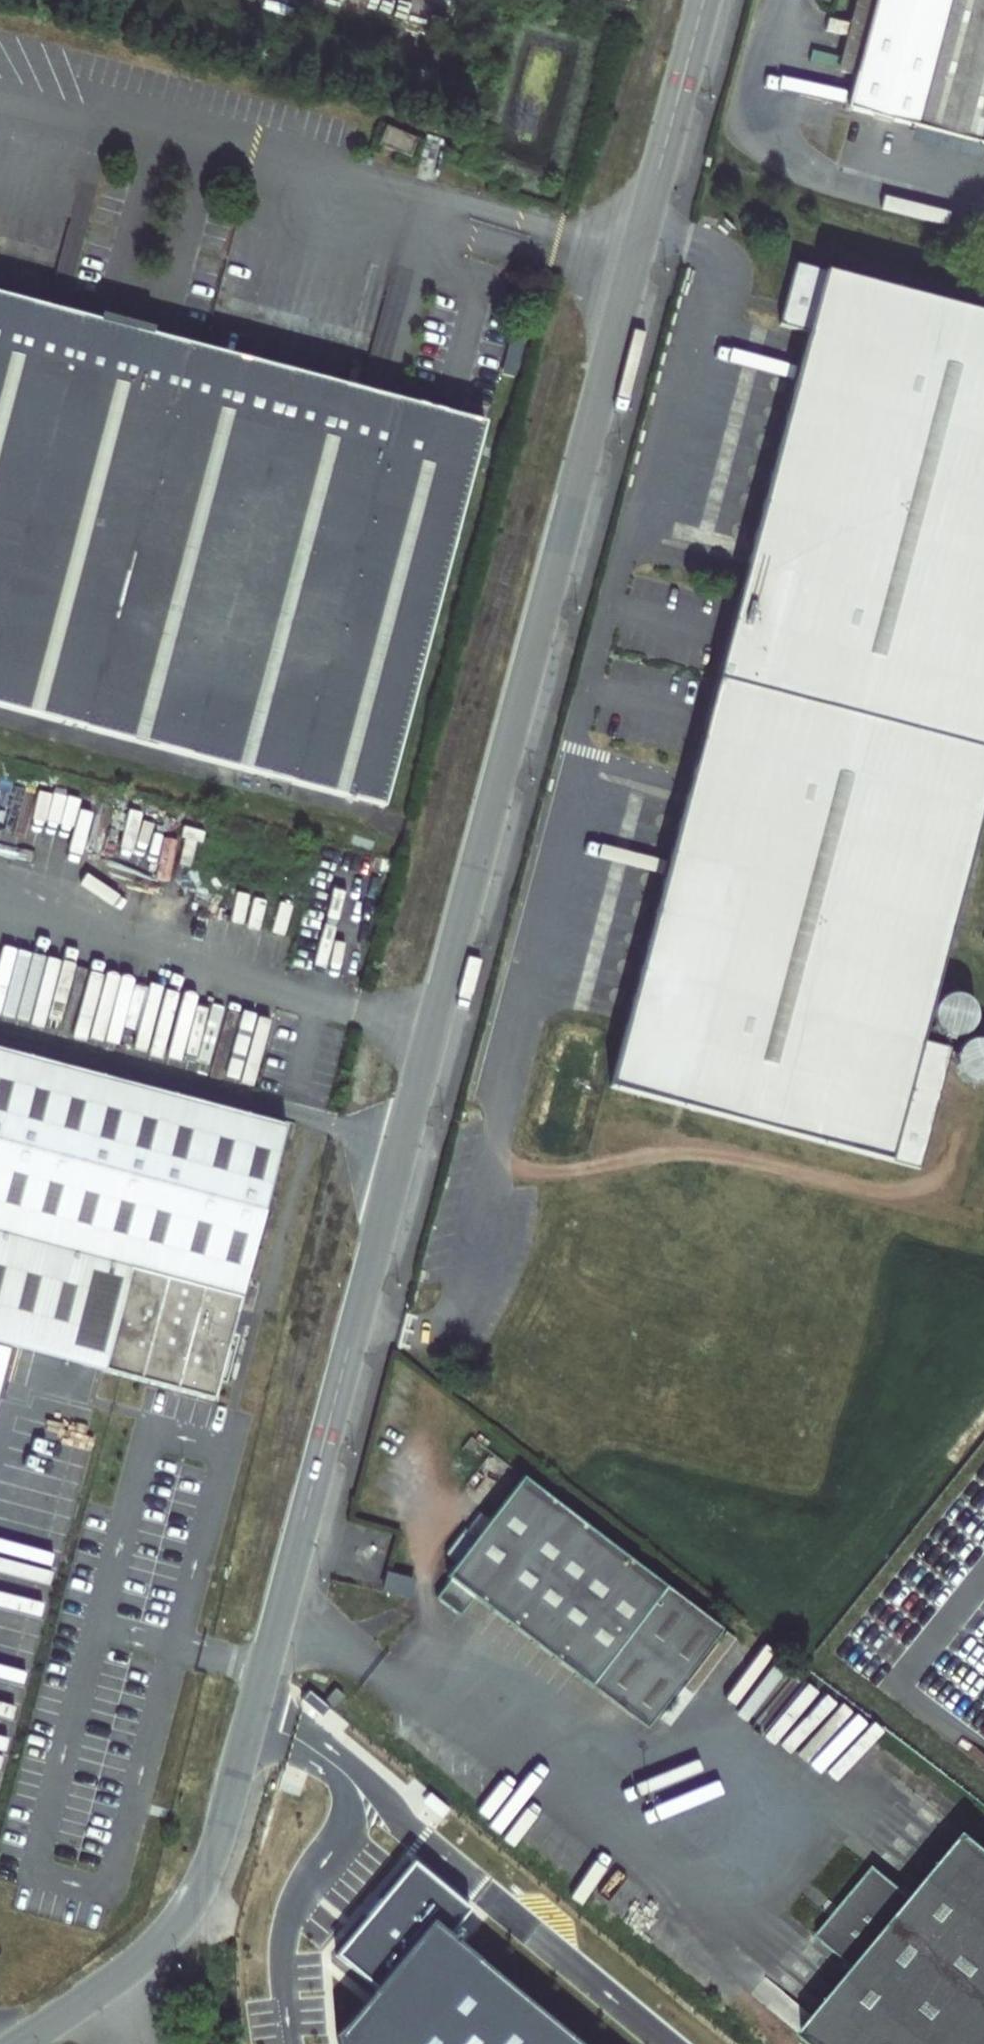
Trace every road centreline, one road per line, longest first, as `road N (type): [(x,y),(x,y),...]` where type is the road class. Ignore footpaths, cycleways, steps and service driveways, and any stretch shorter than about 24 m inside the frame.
road 1 (unclassified): [(704,0),(220,1839),(197,1892),(165,1937),(18,2043)]

